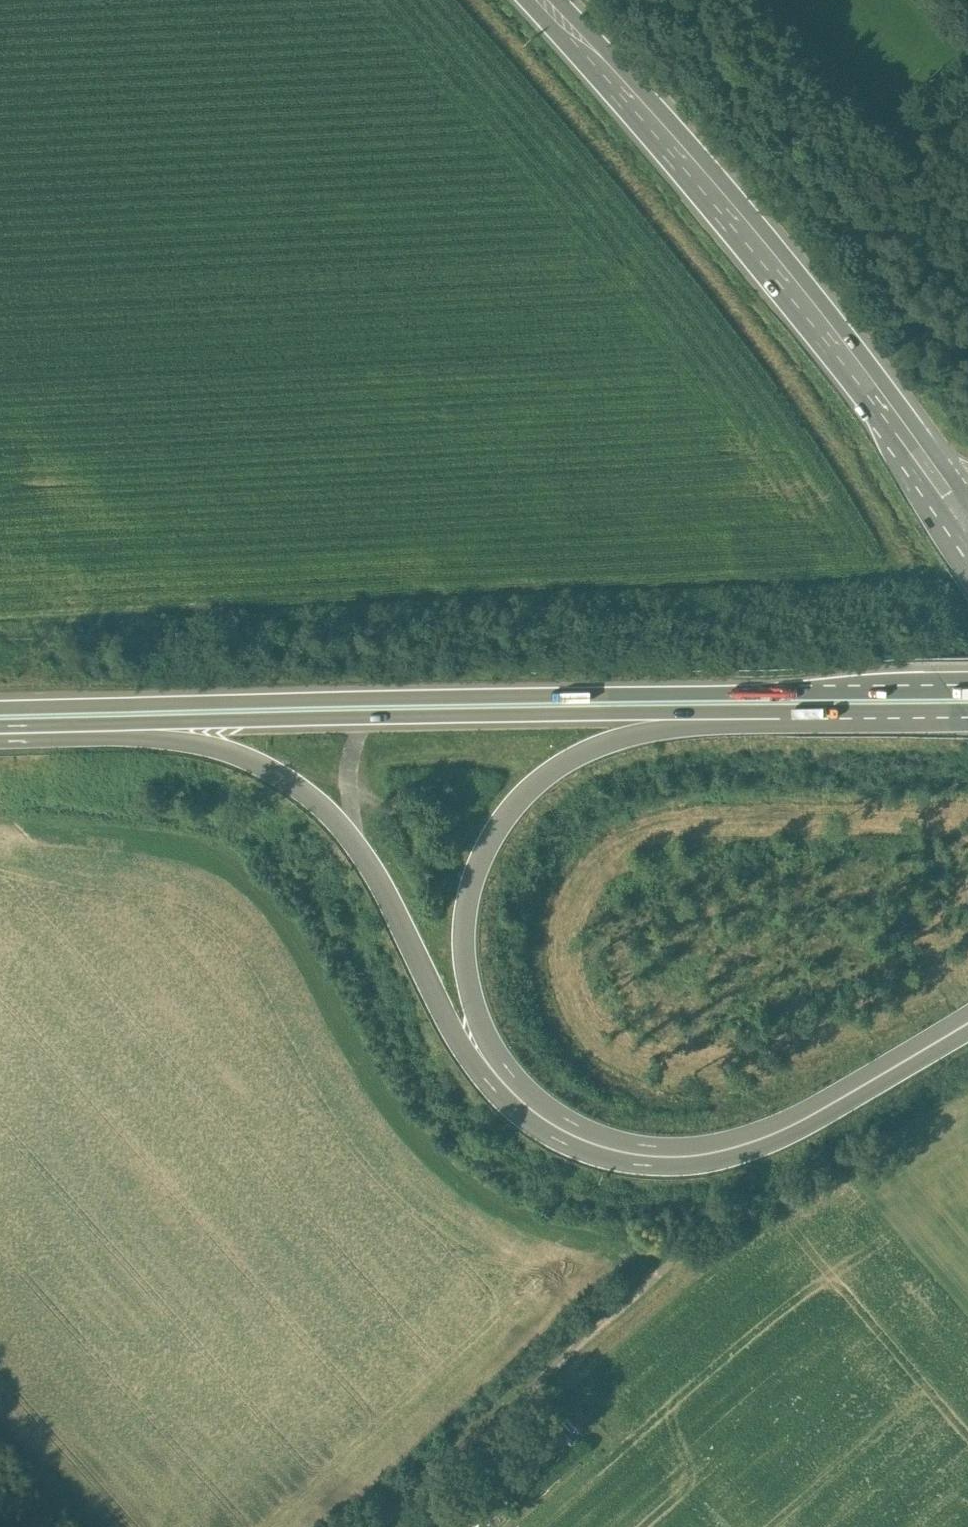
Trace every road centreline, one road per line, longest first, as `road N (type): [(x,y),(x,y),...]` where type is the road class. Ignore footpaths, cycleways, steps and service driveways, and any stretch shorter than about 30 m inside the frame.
road 1 (trunk): [(0,735),(207,741),(295,780),(362,848),(464,1043),(499,1090),(552,1133),(595,1152),(672,1164),(740,1153),(831,1113),(967,1032)]
road 2 (trunk): [(967,1009),(815,1102),(721,1140),(666,1145),(600,1131),(563,1114),(516,1073),(488,1033),(469,974),(466,917),(481,863),(507,813),(546,772),(633,732),(832,722),(884,702)]
road 3 (trunk): [(967,681),(0,702)]
road 4 (trunk): [(0,721),(884,702)]
road 5 (primary): [(543,0),(799,293),(951,497)]
road 6 (unclassified): [(676,1260),(377,1526)]

